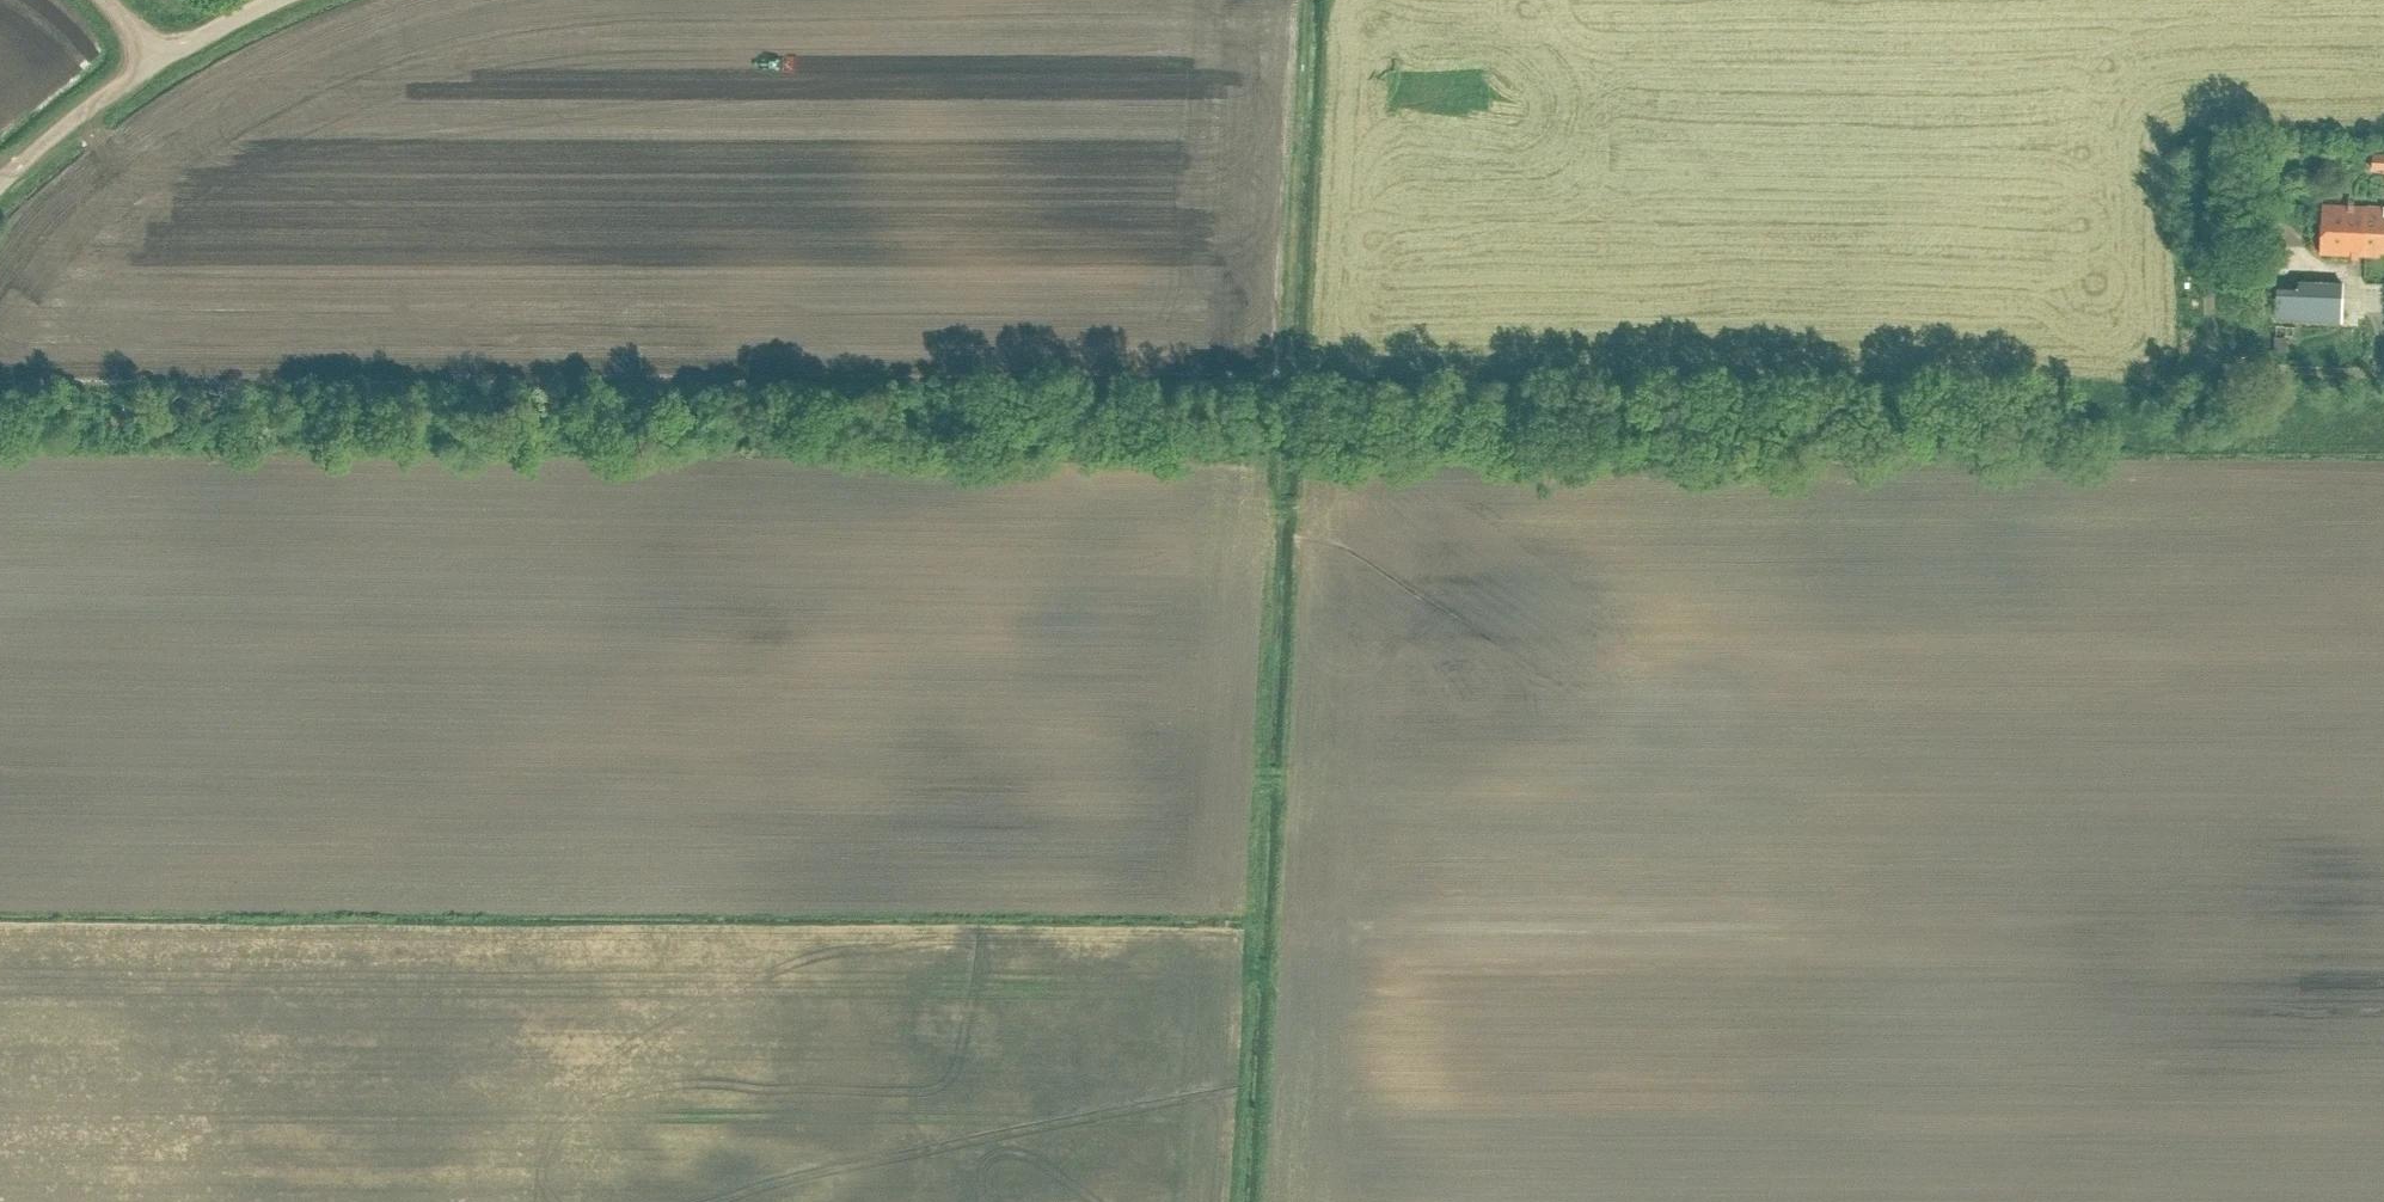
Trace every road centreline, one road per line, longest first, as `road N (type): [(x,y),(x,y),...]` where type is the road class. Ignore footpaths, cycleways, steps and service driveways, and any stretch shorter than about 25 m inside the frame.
road 1 (unclassified): [(0,185),(154,59)]
road 2 (unclassified): [(154,59),(277,0)]

